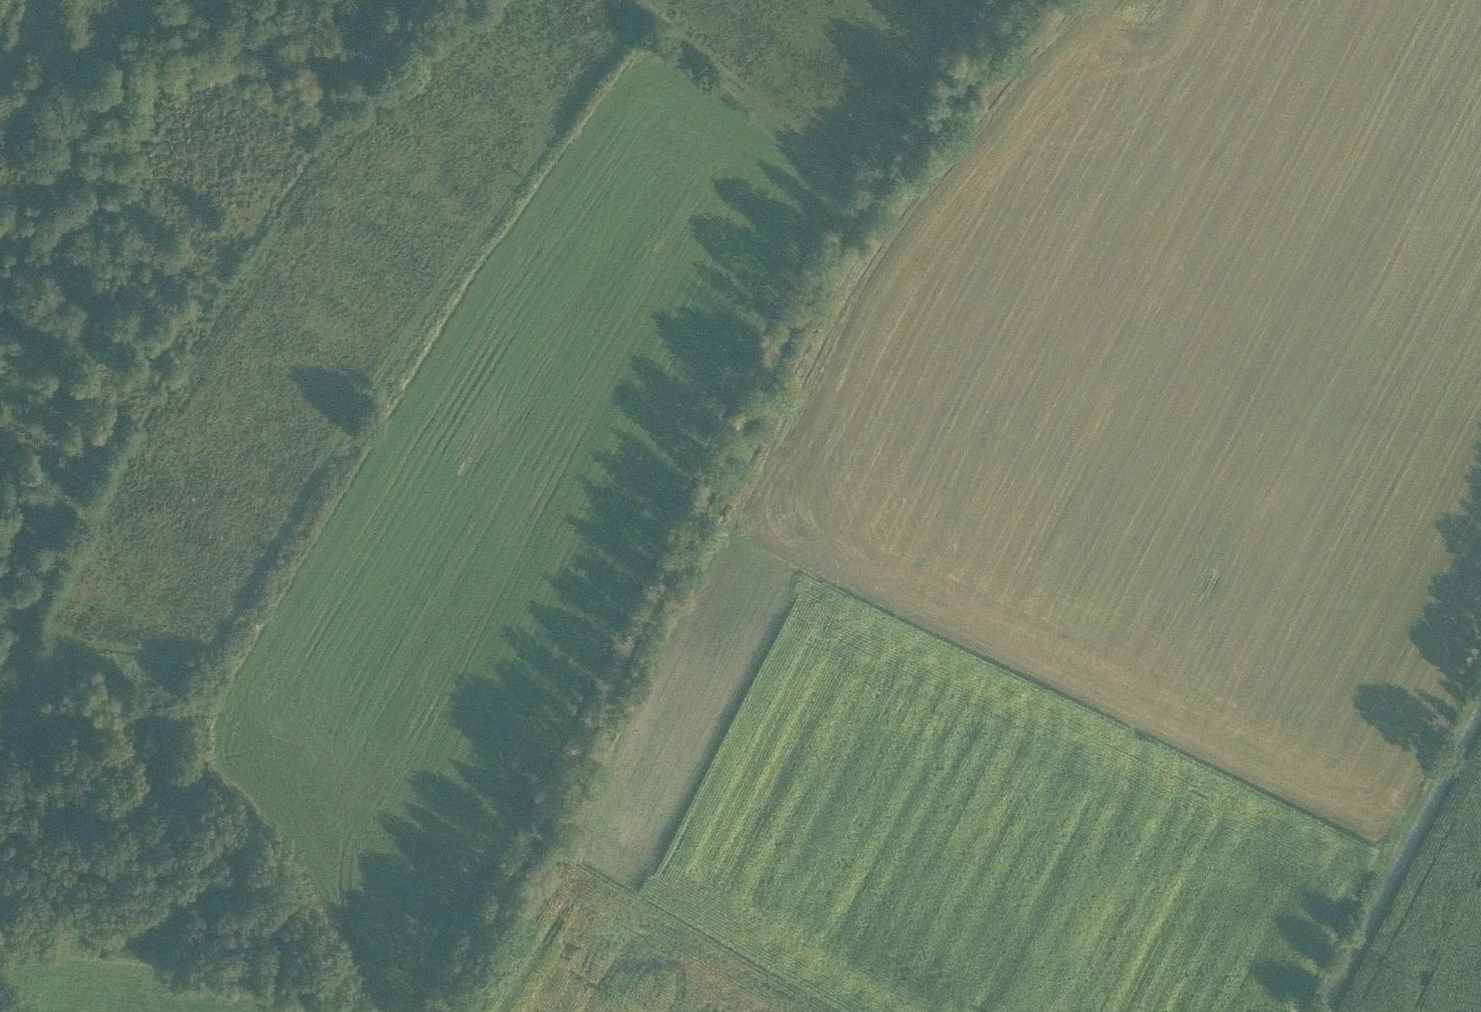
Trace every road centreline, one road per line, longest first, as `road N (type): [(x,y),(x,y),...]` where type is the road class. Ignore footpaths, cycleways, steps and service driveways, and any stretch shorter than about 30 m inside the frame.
road 1 (track): [(429,1011),(473,942),(812,277),(863,207)]
road 2 (track): [(359,1011),(259,836),(217,796),(64,726),(0,712)]
road 3 (unclassified): [(1321,1011),(1480,710)]
road 4 (track): [(863,207),(1036,0)]

